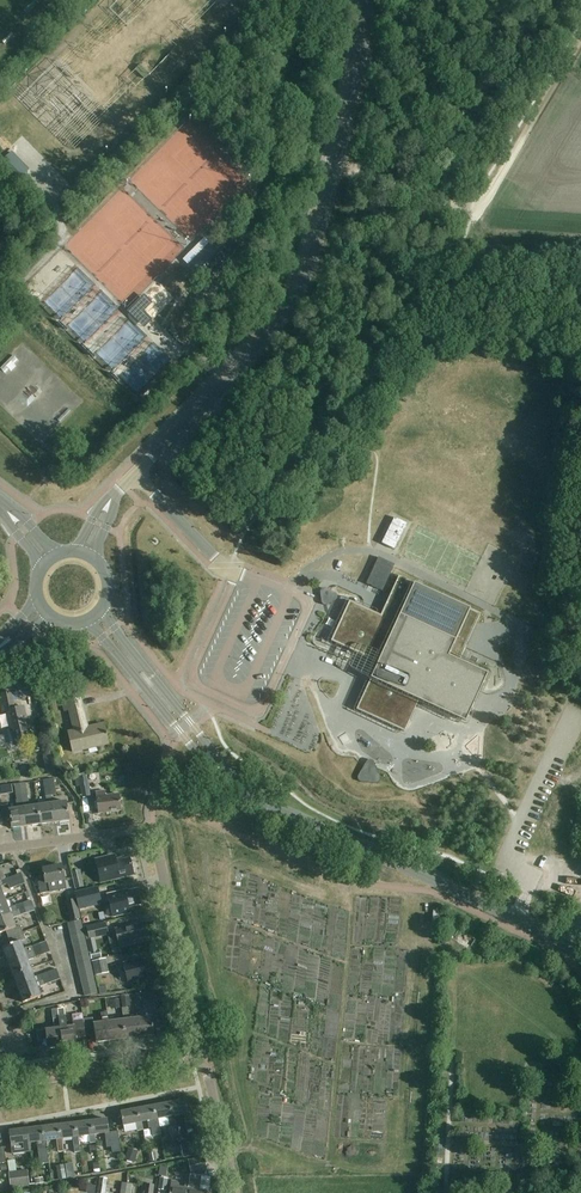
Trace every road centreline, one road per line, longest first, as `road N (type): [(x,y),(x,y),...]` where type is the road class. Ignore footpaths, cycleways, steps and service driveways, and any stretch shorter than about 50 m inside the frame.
road 1 (unclassified): [(364,0),(336,162),(294,296),(272,330),(122,488)]
road 2 (track): [(225,1151),(249,1147),(252,1134),(244,1077),(255,993),(220,971),(231,867),(258,867),(338,902),(355,889)]
road 3 (unclassified): [(580,959),(231,780)]
road 4 (residential): [(204,1059),(150,827)]
road 5 (unclassified): [(85,622),(231,780)]
road 6 (unclassified): [(231,780),(102,608)]
road 7 (track): [(468,209),(484,196),(580,35)]
road 8 (residential): [(20,1082),(204,1059)]
road 9 (residential): [(0,849),(150,827)]
road 10 (track): [(336,162),(468,209)]
road 11 (residential): [(234,1192),(204,1059)]

